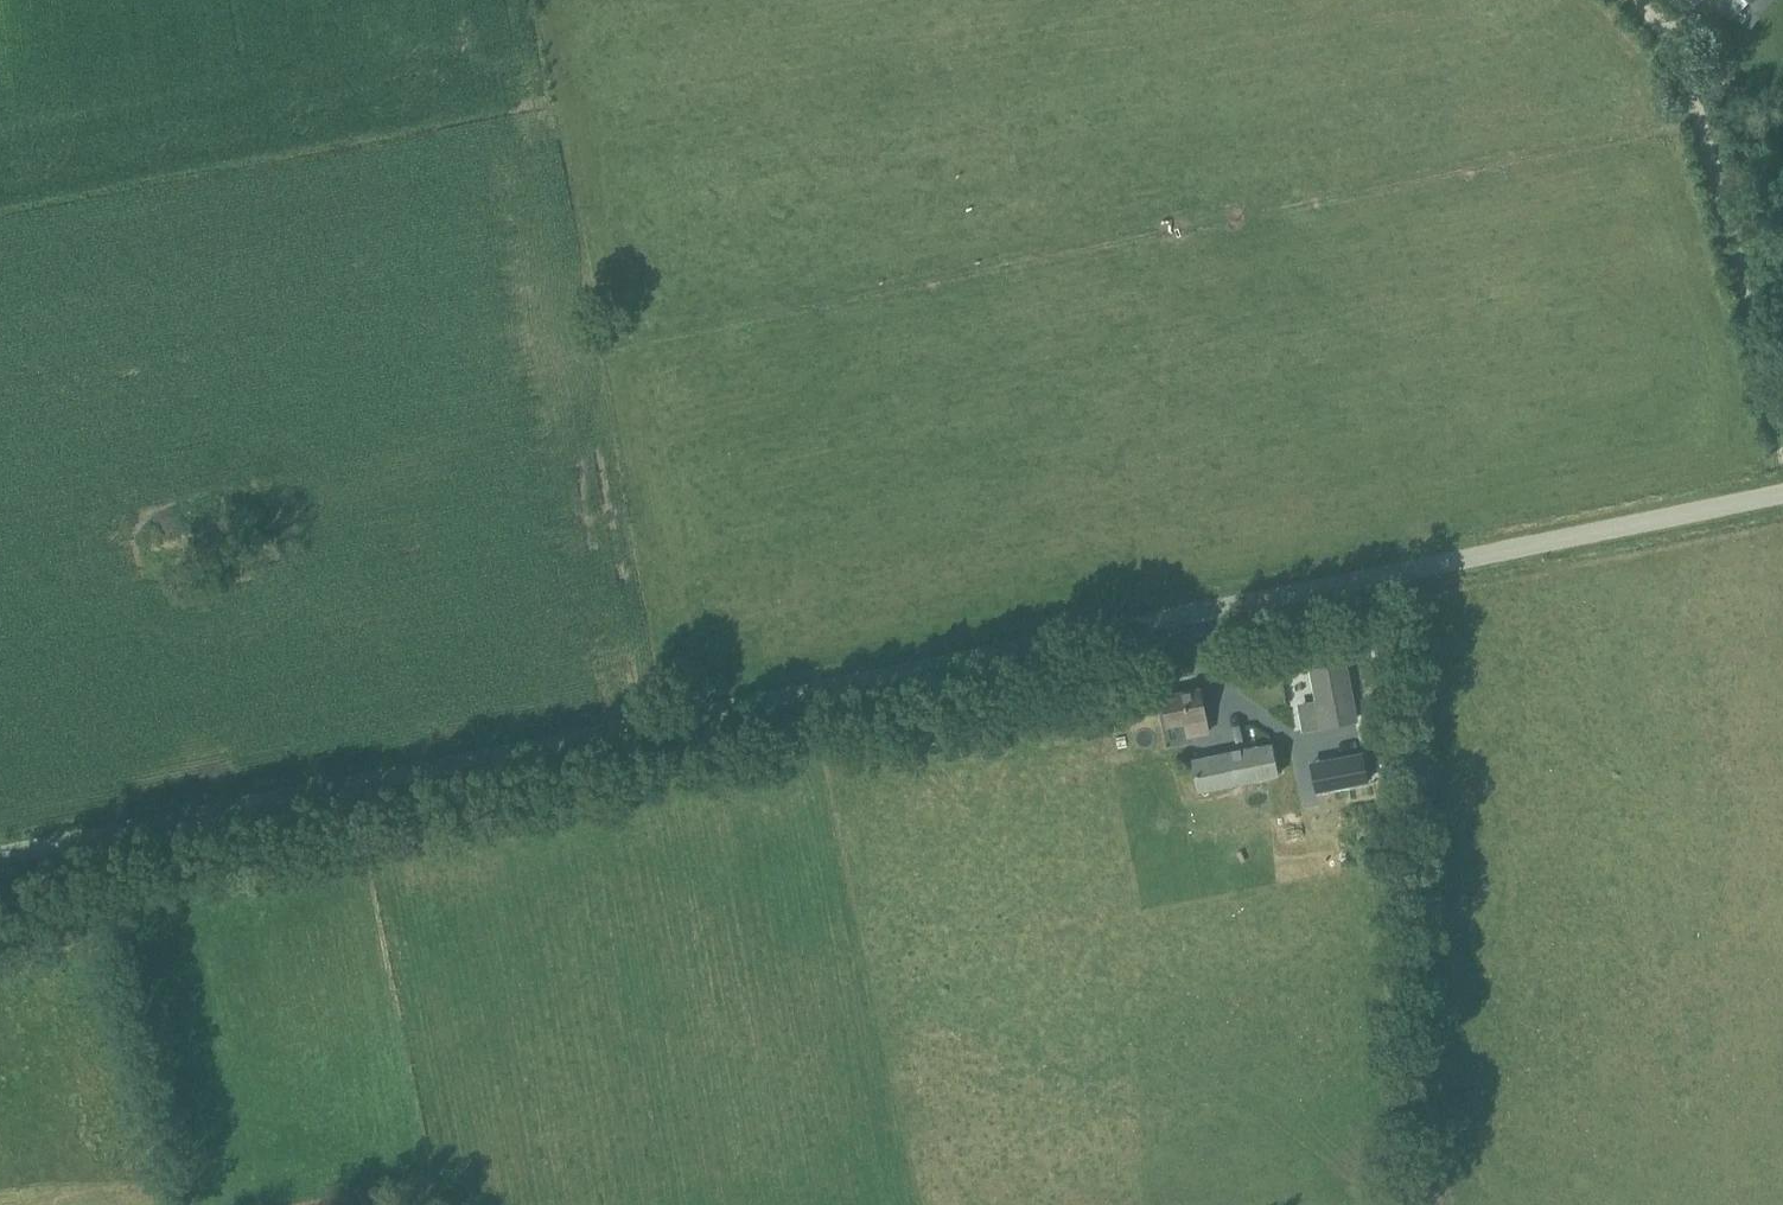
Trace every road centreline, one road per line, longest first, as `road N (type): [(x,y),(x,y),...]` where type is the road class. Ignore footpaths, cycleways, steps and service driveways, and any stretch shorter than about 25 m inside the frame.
road 1 (unclassified): [(0,854),(1782,489)]

